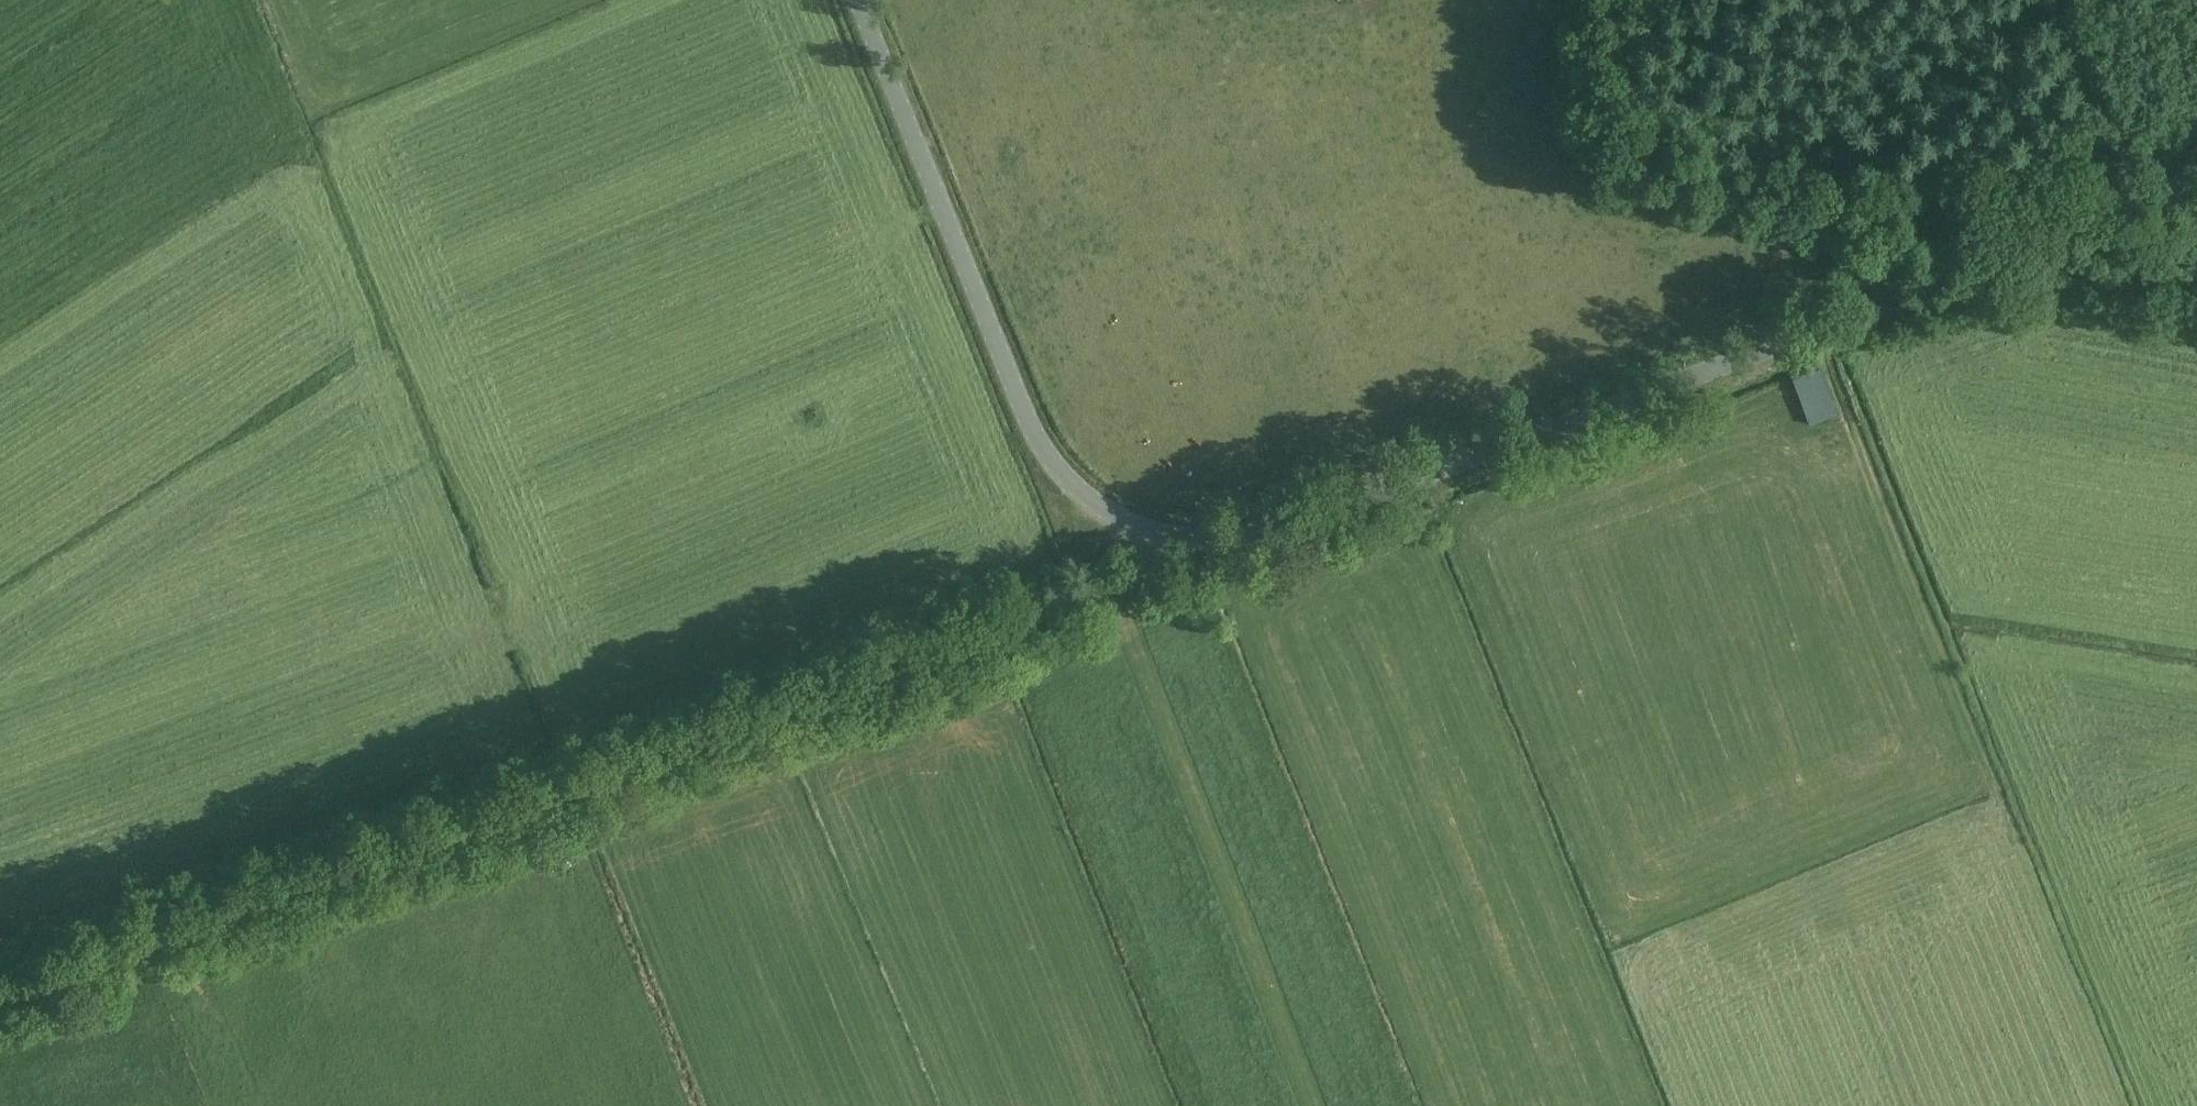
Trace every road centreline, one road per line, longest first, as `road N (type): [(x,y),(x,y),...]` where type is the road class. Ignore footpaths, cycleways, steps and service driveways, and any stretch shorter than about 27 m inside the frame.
road 1 (unclassified): [(2196,188),(1216,543),(1157,532),(1087,495),(1057,465),(1025,410),(859,0)]
road 2 (track): [(1216,543),(0,987)]

